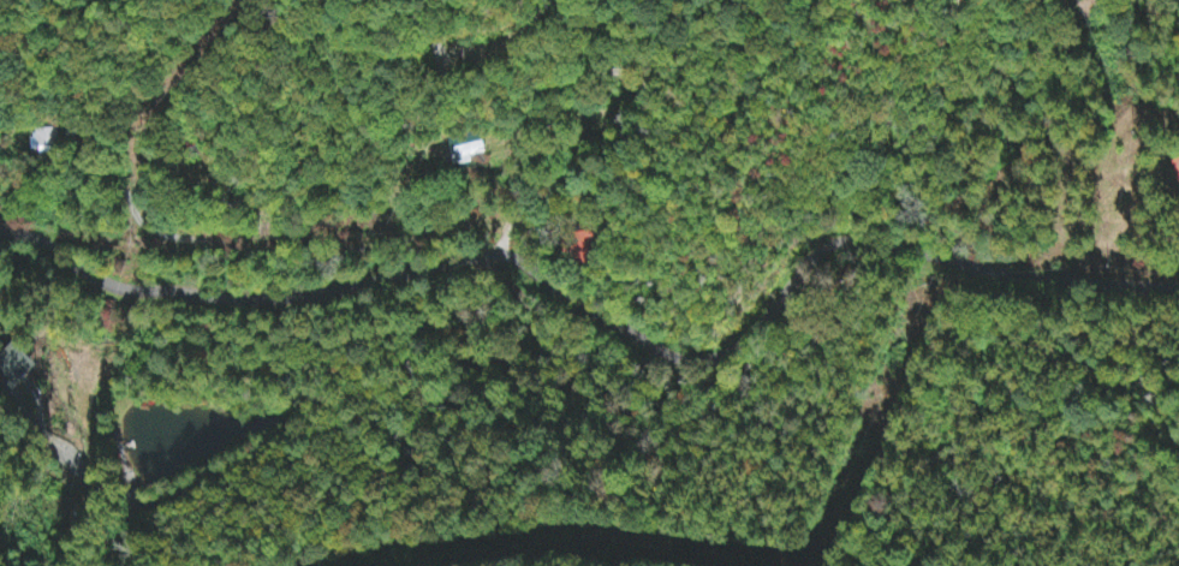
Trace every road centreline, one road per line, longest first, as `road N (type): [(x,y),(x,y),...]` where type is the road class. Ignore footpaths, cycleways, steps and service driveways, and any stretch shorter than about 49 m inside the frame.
road 1 (residential): [(1178,286),(1041,275),(903,250),(873,183),(842,215),(832,312),(803,341),(751,368),(730,377),(690,376),(632,353),(572,294),(501,254),(279,296),(186,292),(105,279),(0,223)]
road 2 (residential): [(501,254),(512,222),(633,105),(639,81),(609,70),(504,91),(460,91),(415,0)]
road 3 (residential): [(873,183),(955,142),(1079,31),(1127,0)]

